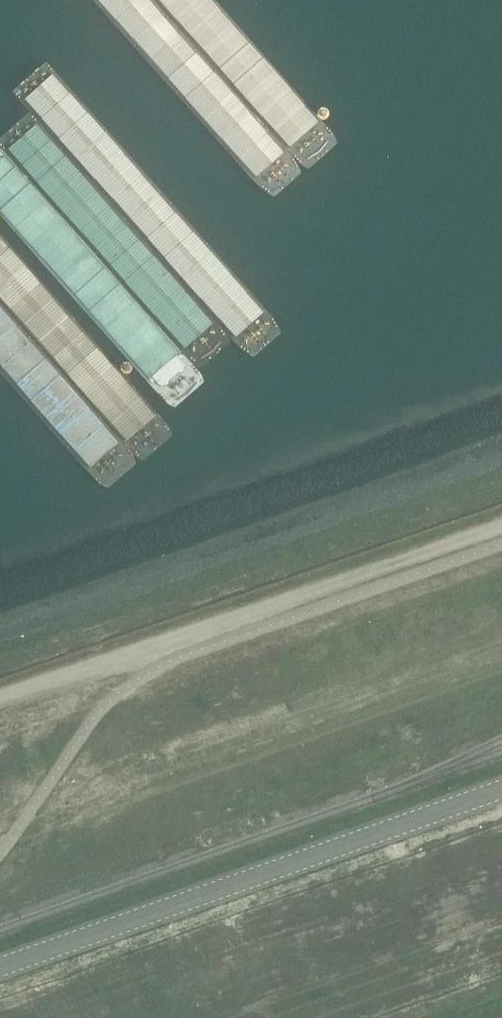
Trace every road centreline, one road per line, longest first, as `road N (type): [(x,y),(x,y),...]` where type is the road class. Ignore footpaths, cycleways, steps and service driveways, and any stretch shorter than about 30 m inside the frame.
road 1 (unclassified): [(501,791),(0,968)]

